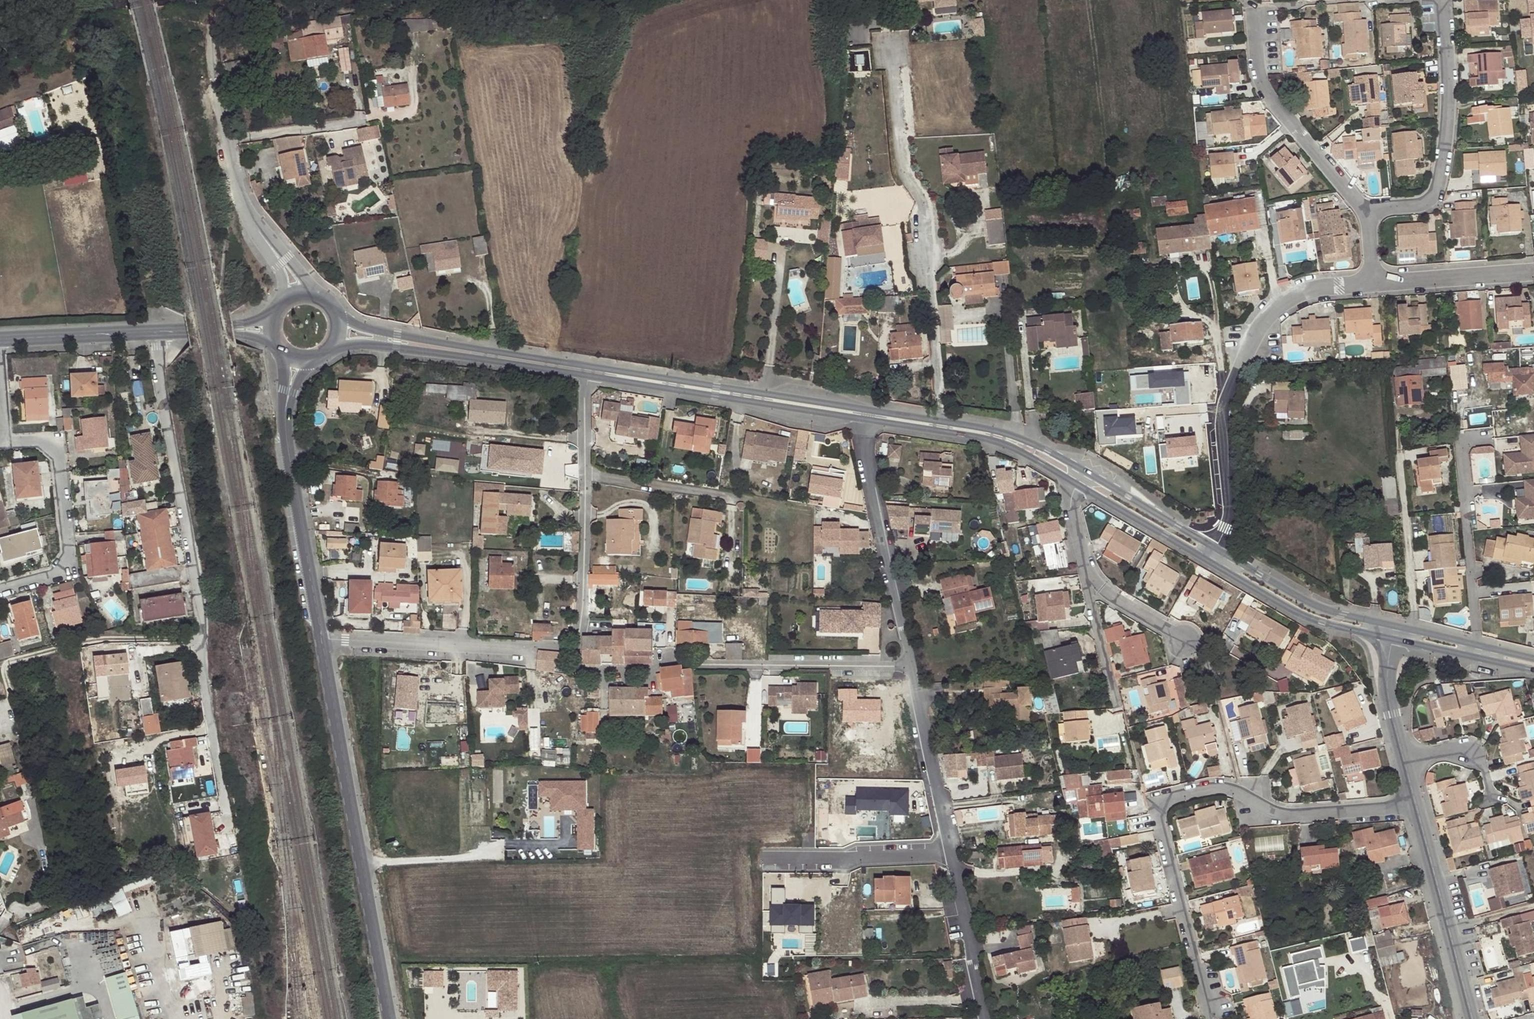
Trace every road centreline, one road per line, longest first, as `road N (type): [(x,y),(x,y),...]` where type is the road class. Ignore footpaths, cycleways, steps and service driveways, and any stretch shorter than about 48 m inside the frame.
road 1 (residential): [(1213,1011),(1157,801),(1227,786),(1287,818),(1422,809)]
road 2 (residential): [(889,37),(902,167),(924,212),(939,421)]
road 3 (tertiary): [(320,639),(388,1018)]
road 4 (residential): [(912,666),(662,662),(651,671),(578,670),(578,650)]
road 5 (residential): [(1215,548),(1230,517),(1224,420),(1251,347),(1301,295),(1375,284)]
road 6 (residential): [(154,331),(200,629)]
road 7 (tertiary): [(870,411),(585,366)]
road 8 (tertiary): [(585,376),(869,423)]
road 9 (residential): [(1301,4),(1259,7),(1264,75),(1274,98),(1369,211)]
road 10 (residential): [(578,650),(585,376)]
road 11 (residential): [(1440,0),(1448,136),(1435,194),(1422,205),(1369,211)]
road 12 (tertiary): [(585,366),(398,335),(333,312)]
road 13 (residential): [(320,639),(578,650)]
road 14 (tertiary): [(329,346),(585,376)]
road 15 (residential): [(912,666),(865,456),(869,423)]
road 16 (tertiary): [(283,418),(320,639)]
road 17 (residential): [(1479,1018),(1422,809)]
road 18 (unclassified): [(200,629),(0,670)]
road 19 (tertiary): [(1209,561),(1299,614),(1395,640)]
road 20 (tertiary): [(1398,627),(1304,601),(1215,548)]
road 21 (residential): [(200,629),(226,828)]
road 22 (residential): [(0,586),(55,572),(67,547),(54,452),(39,441)]
road 23 (residential): [(954,853),(912,666)]
road 24 (residential): [(954,853),(766,860)]
road 25 (residential): [(1375,284),(1533,271)]
road 26 (tertiary): [(1085,471),(1009,434),(939,421)]
road 27 (tertiary): [(1,341),(154,331)]
road 28 (tertiary): [(1077,485),(1209,561)]
road 29 (tertiary): [(1215,548),(1085,471)]
road 30 (tertiary): [(940,432),(1007,446),(1077,485)]
road 31 (residential): [(984,992),(954,853)]
road 32 (tertiary): [(1395,640),(1533,671)]
road 33 (residential): [(227,139),(367,120)]
road 34 (residential): [(1088,570),(1118,707)]
road 35 (tertiary): [(1533,655),(1398,627)]
road 36 (residential): [(1408,759),(1473,747),(1489,803)]
road 37 (residential): [(984,992),(861,1003)]
road 38 (residential): [(1408,759),(1388,691),(1395,640)]
road 39 (residential): [(1185,642),(1109,595),(1088,570)]

